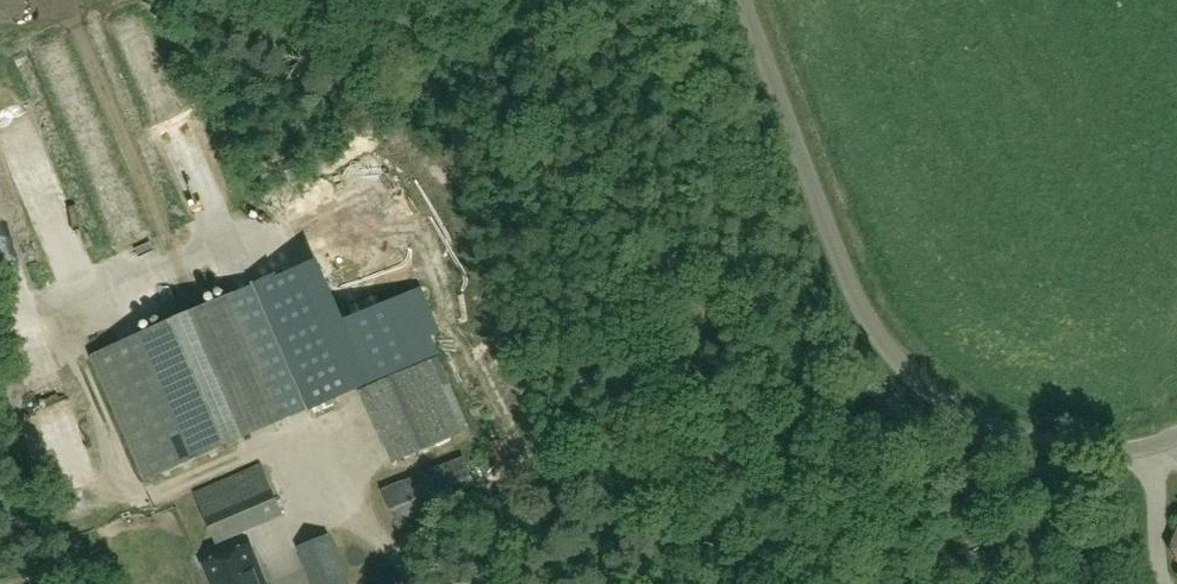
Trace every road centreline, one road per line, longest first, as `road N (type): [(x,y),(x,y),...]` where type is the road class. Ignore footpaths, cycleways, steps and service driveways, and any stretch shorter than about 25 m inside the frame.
road 1 (unclassified): [(1176,438),(1098,448),(1047,441),(946,405),(899,369),(845,280),(742,0)]
road 2 (track): [(1151,446),(1159,583)]

